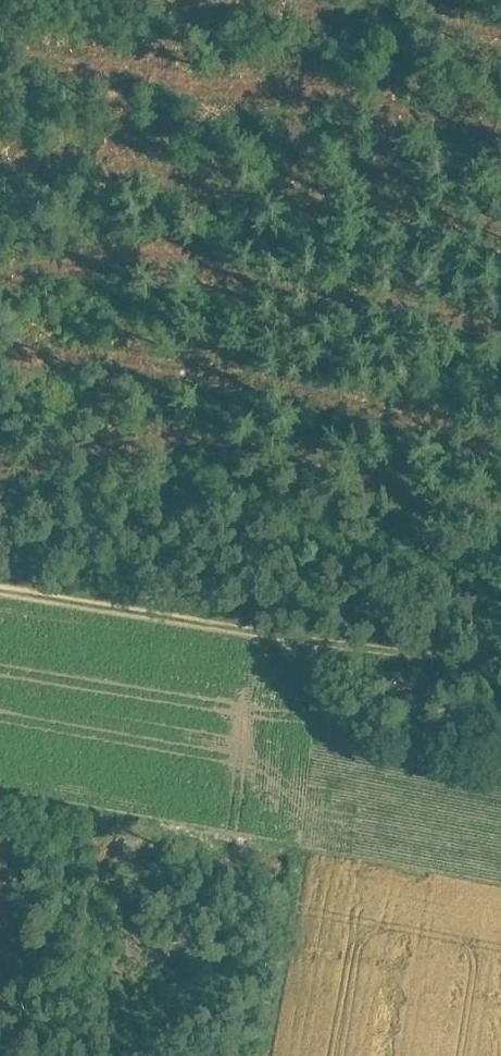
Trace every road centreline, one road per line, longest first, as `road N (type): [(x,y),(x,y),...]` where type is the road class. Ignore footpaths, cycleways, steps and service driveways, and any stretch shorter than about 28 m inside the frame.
road 1 (track): [(0,585),(500,661)]

